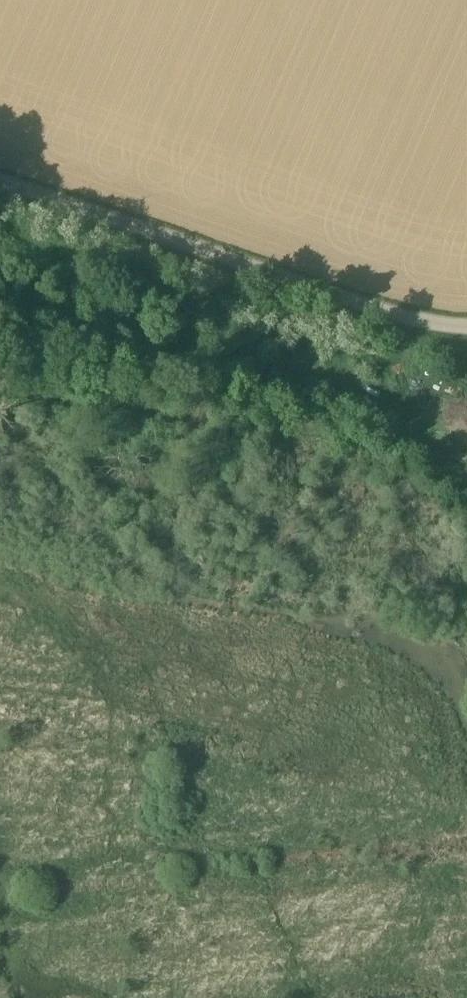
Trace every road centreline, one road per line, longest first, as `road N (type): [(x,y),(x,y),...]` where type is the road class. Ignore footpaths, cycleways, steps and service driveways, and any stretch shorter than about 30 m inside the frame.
road 1 (unclassified): [(466,325),(0,180)]

